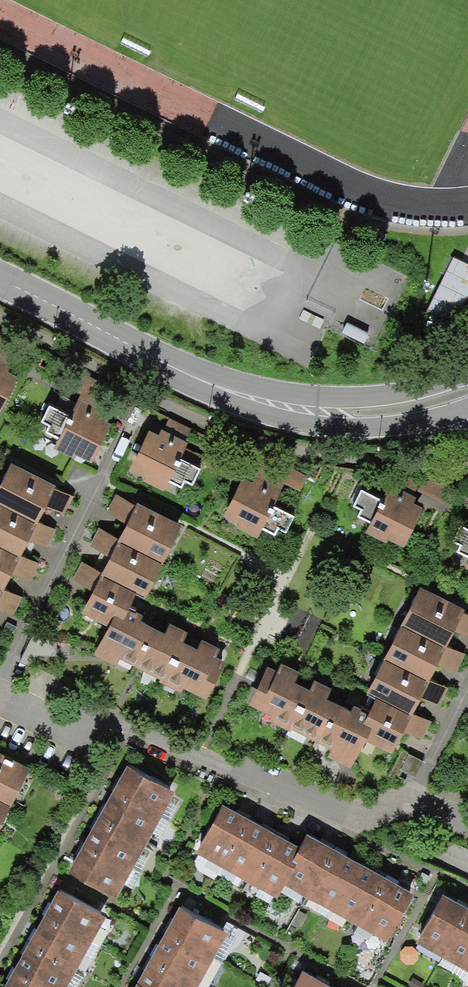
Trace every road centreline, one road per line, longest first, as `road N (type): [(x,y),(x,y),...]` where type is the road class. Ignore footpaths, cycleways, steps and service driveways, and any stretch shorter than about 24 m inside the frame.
road 1 (residential): [(467,822),(410,800),(344,821),(90,713),(75,739),(0,716)]
road 2 (secondary): [(0,278),(257,402),(384,412),(467,390)]

